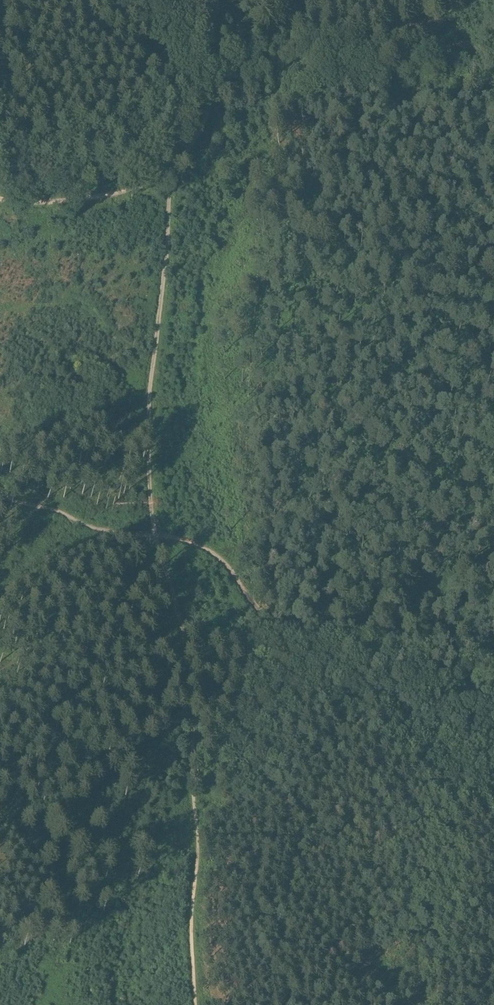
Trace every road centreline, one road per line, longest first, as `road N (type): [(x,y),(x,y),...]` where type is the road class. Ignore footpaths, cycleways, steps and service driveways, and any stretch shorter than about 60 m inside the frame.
road 1 (track): [(196,1004),(192,690),(154,533)]
road 2 (track): [(154,533),(149,400),(168,175)]
road 3 (track): [(209,0),(217,56),(211,101),(203,128),(168,175)]
road 4 (track): [(168,175),(102,197),(0,200)]

